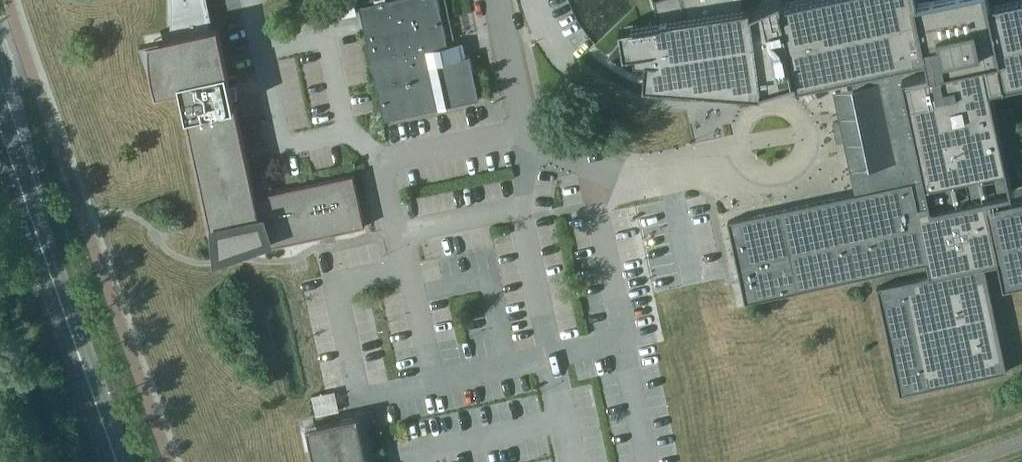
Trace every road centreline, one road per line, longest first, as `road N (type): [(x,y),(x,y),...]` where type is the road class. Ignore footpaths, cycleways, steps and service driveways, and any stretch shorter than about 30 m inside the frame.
road 1 (unclassified): [(497,0),(528,137),(627,176),(735,157)]
road 2 (primary): [(117,461),(0,131)]
road 3 (unclassified): [(735,157),(737,127),(755,108),(782,105),(804,119),(812,145),(801,170),(777,181),(741,166)]

